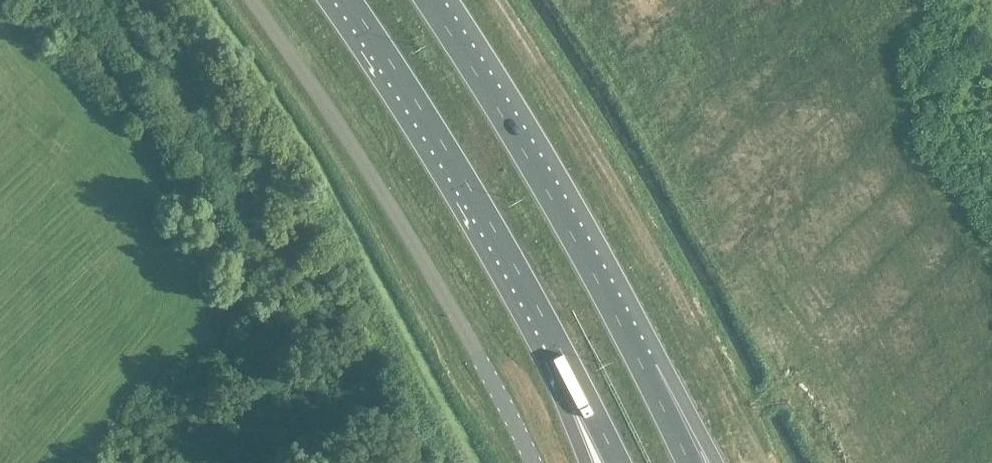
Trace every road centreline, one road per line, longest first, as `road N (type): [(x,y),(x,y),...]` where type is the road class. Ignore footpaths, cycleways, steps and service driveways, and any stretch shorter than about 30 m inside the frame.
road 1 (unclassified): [(532,462),(418,250),(253,0)]
road 2 (trunk): [(693,462),(515,124),(434,0)]
road 3 (trunk): [(345,0),(471,191),(577,380)]

